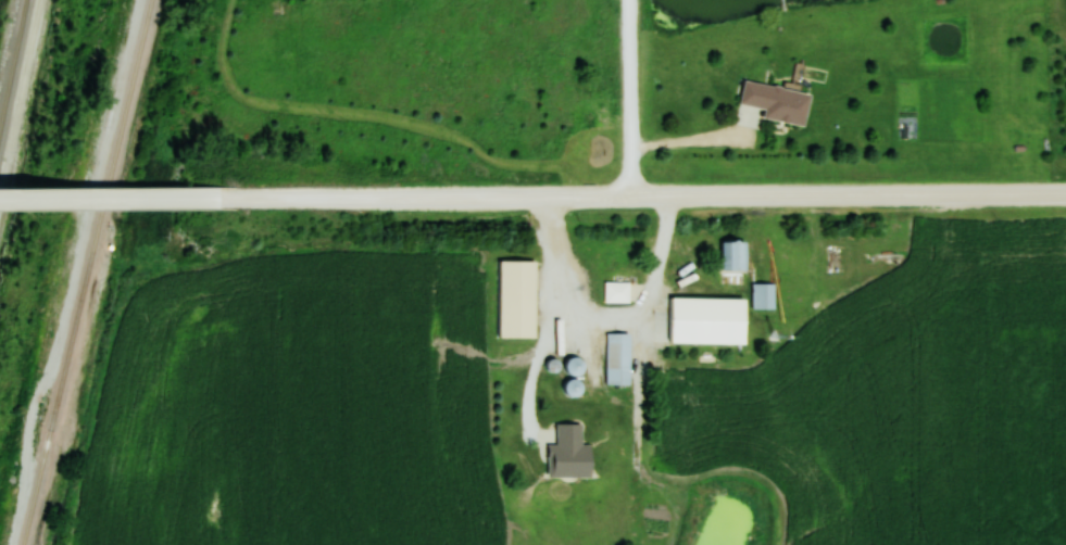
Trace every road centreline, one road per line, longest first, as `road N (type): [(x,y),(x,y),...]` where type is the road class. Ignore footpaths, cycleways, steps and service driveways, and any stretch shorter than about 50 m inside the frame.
road 1 (residential): [(233,199),(1065,194)]
road 2 (residential): [(0,200),(233,199)]
road 3 (residential): [(634,0),(635,197)]

